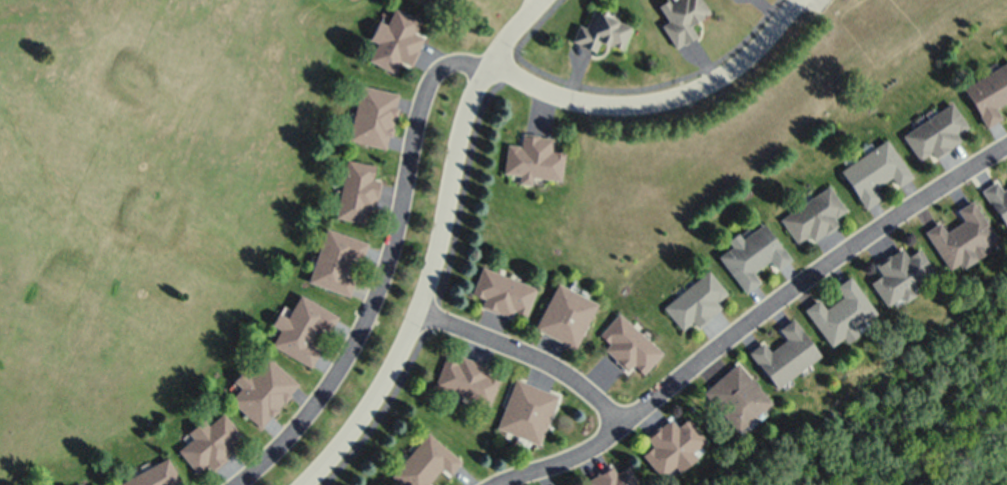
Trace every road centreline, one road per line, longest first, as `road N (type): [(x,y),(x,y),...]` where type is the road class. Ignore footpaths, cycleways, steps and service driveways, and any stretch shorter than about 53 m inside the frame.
road 1 (residential): [(1006,154),(796,292),(596,455),(511,484)]
road 2 (residential): [(538,0),(499,42),(462,108),(415,316),(312,484)]
road 3 (residential): [(488,64),(448,68),(435,88),(371,327),(332,390),(275,460),(243,484)]
road 4 (residential): [(804,0),(742,64),(670,106),(637,111),(574,103),(488,64)]
road 5 (residential): [(627,428),(551,366),(415,316)]

